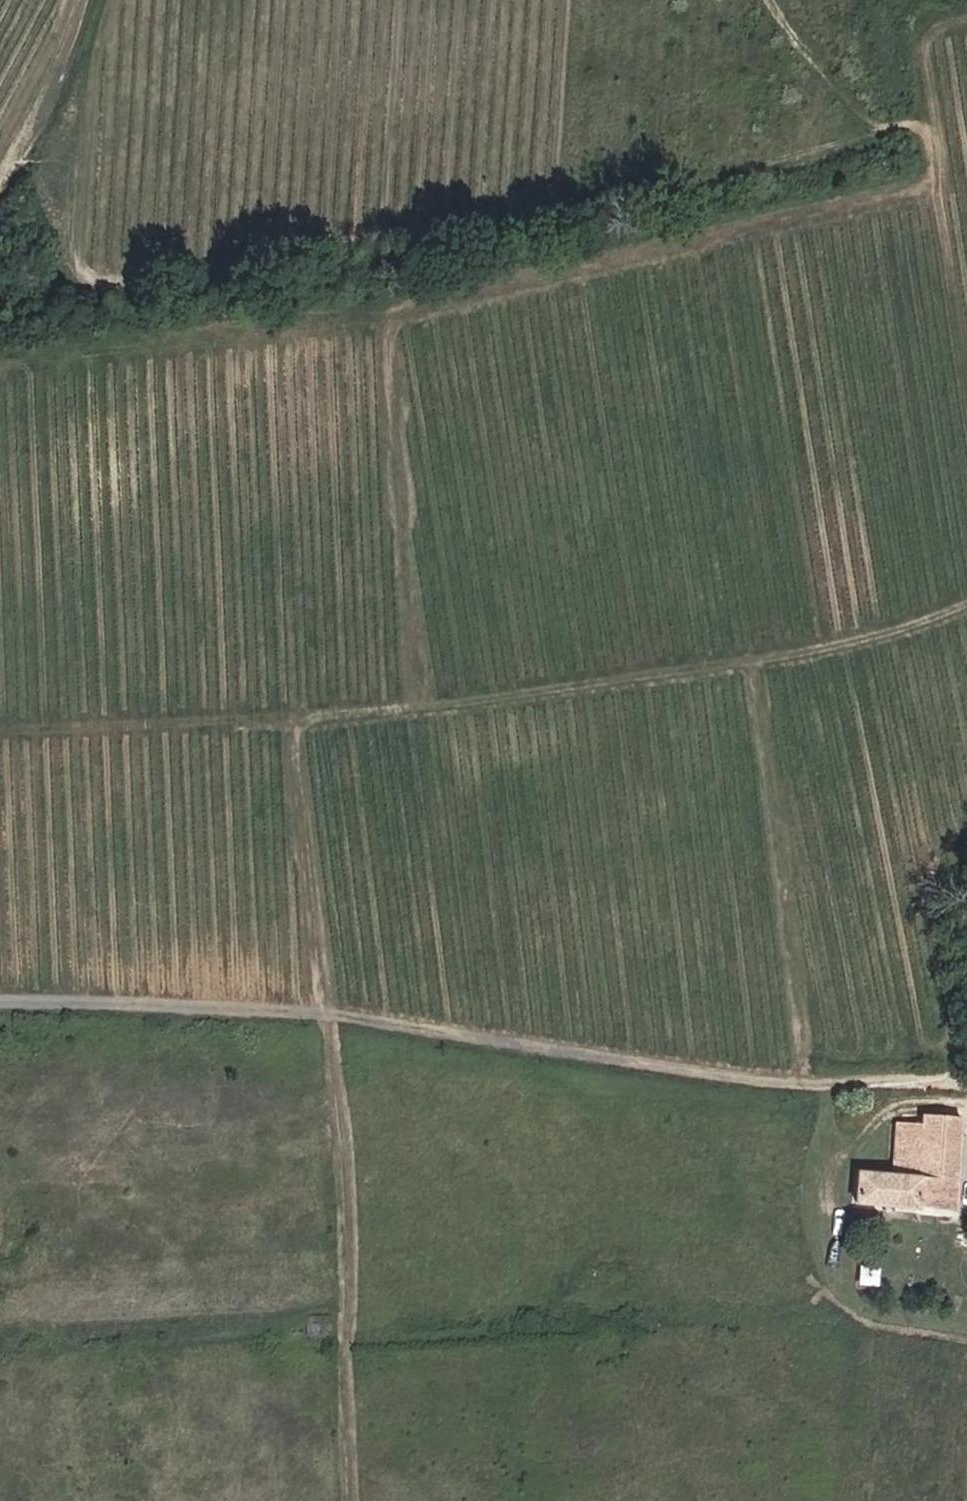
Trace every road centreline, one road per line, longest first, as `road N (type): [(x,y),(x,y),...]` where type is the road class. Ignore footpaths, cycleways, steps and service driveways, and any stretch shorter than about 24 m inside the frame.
road 1 (track): [(0,1002),(317,1011),(807,1087),(966,1083)]
road 2 (track): [(354,1500),(334,1014)]
road 3 (track): [(91,0),(0,187)]

